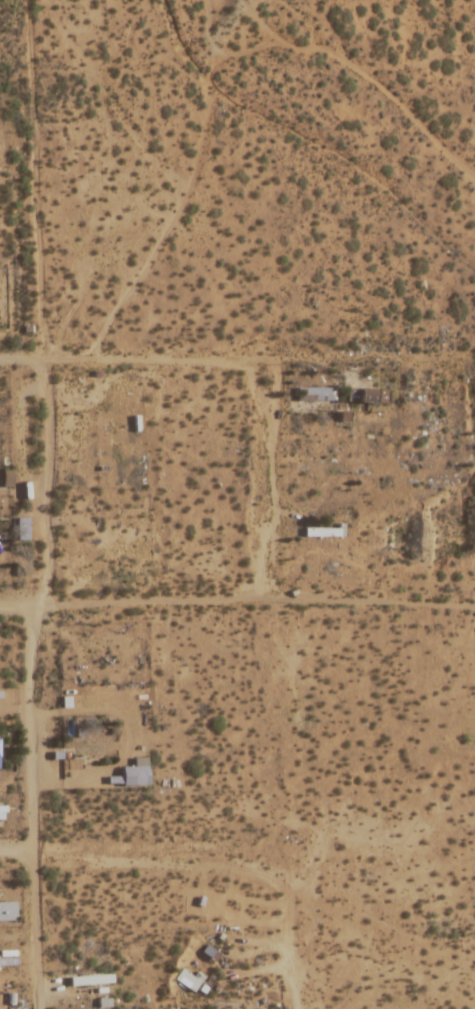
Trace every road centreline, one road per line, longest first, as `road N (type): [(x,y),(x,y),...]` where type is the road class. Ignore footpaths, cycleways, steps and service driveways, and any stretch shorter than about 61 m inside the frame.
road 1 (residential): [(48,1008),(39,878),(46,787),(36,675),(55,538),(50,358)]
road 2 (residential): [(363,354),(0,359)]
road 3 (residential): [(31,358),(28,0)]
road 4 (residential): [(0,607),(265,597)]
road 5 (residential): [(255,355),(254,508),(265,597)]

